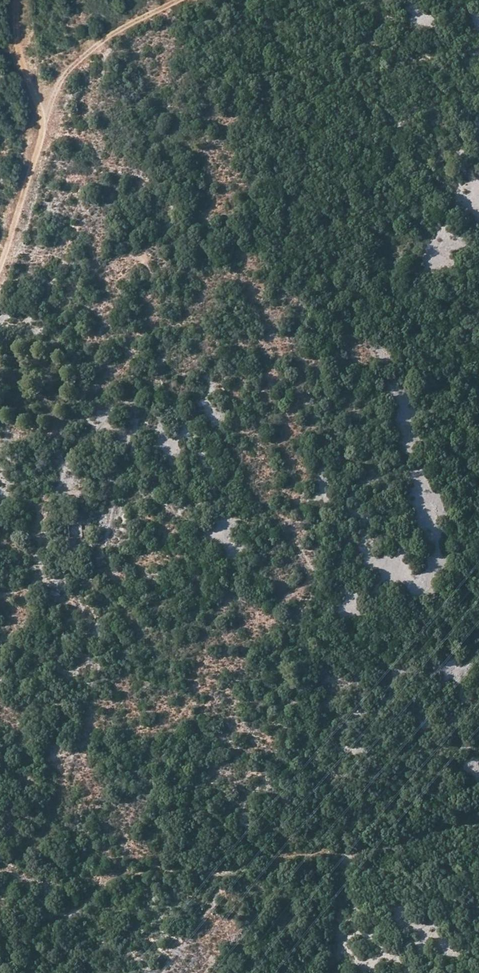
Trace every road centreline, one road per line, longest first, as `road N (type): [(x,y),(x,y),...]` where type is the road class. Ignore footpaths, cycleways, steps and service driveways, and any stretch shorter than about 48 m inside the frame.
road 1 (track): [(0,875),(71,914),(94,887),(131,873),(224,872),(265,854),(350,857),(478,818)]
road 2 (track): [(0,261),(64,76),(119,25),(174,0)]
road 3 (track): [(45,131),(17,50),(15,0)]

